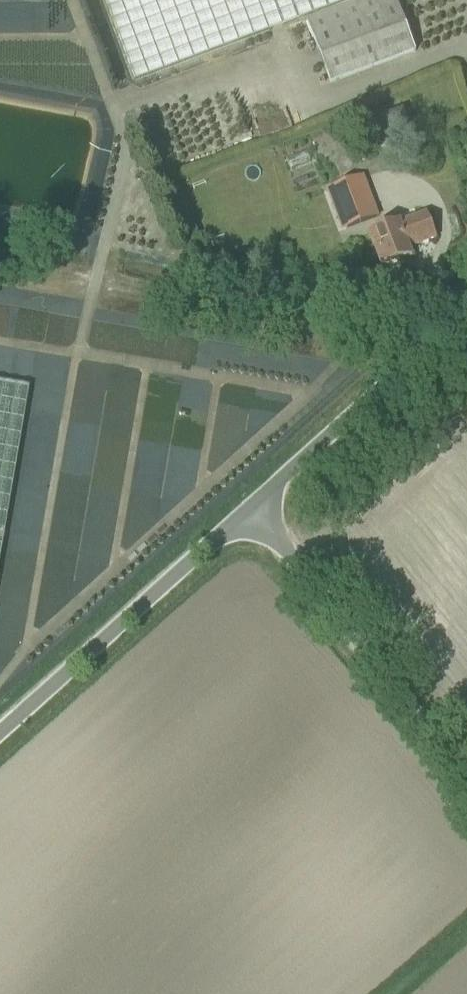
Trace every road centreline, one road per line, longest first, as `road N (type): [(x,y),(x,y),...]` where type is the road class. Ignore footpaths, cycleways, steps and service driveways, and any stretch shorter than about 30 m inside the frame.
road 1 (unclassified): [(466,778),(249,506)]
road 2 (unclassified): [(0,733),(249,506)]
road 3 (unclassified): [(249,506),(466,309)]

